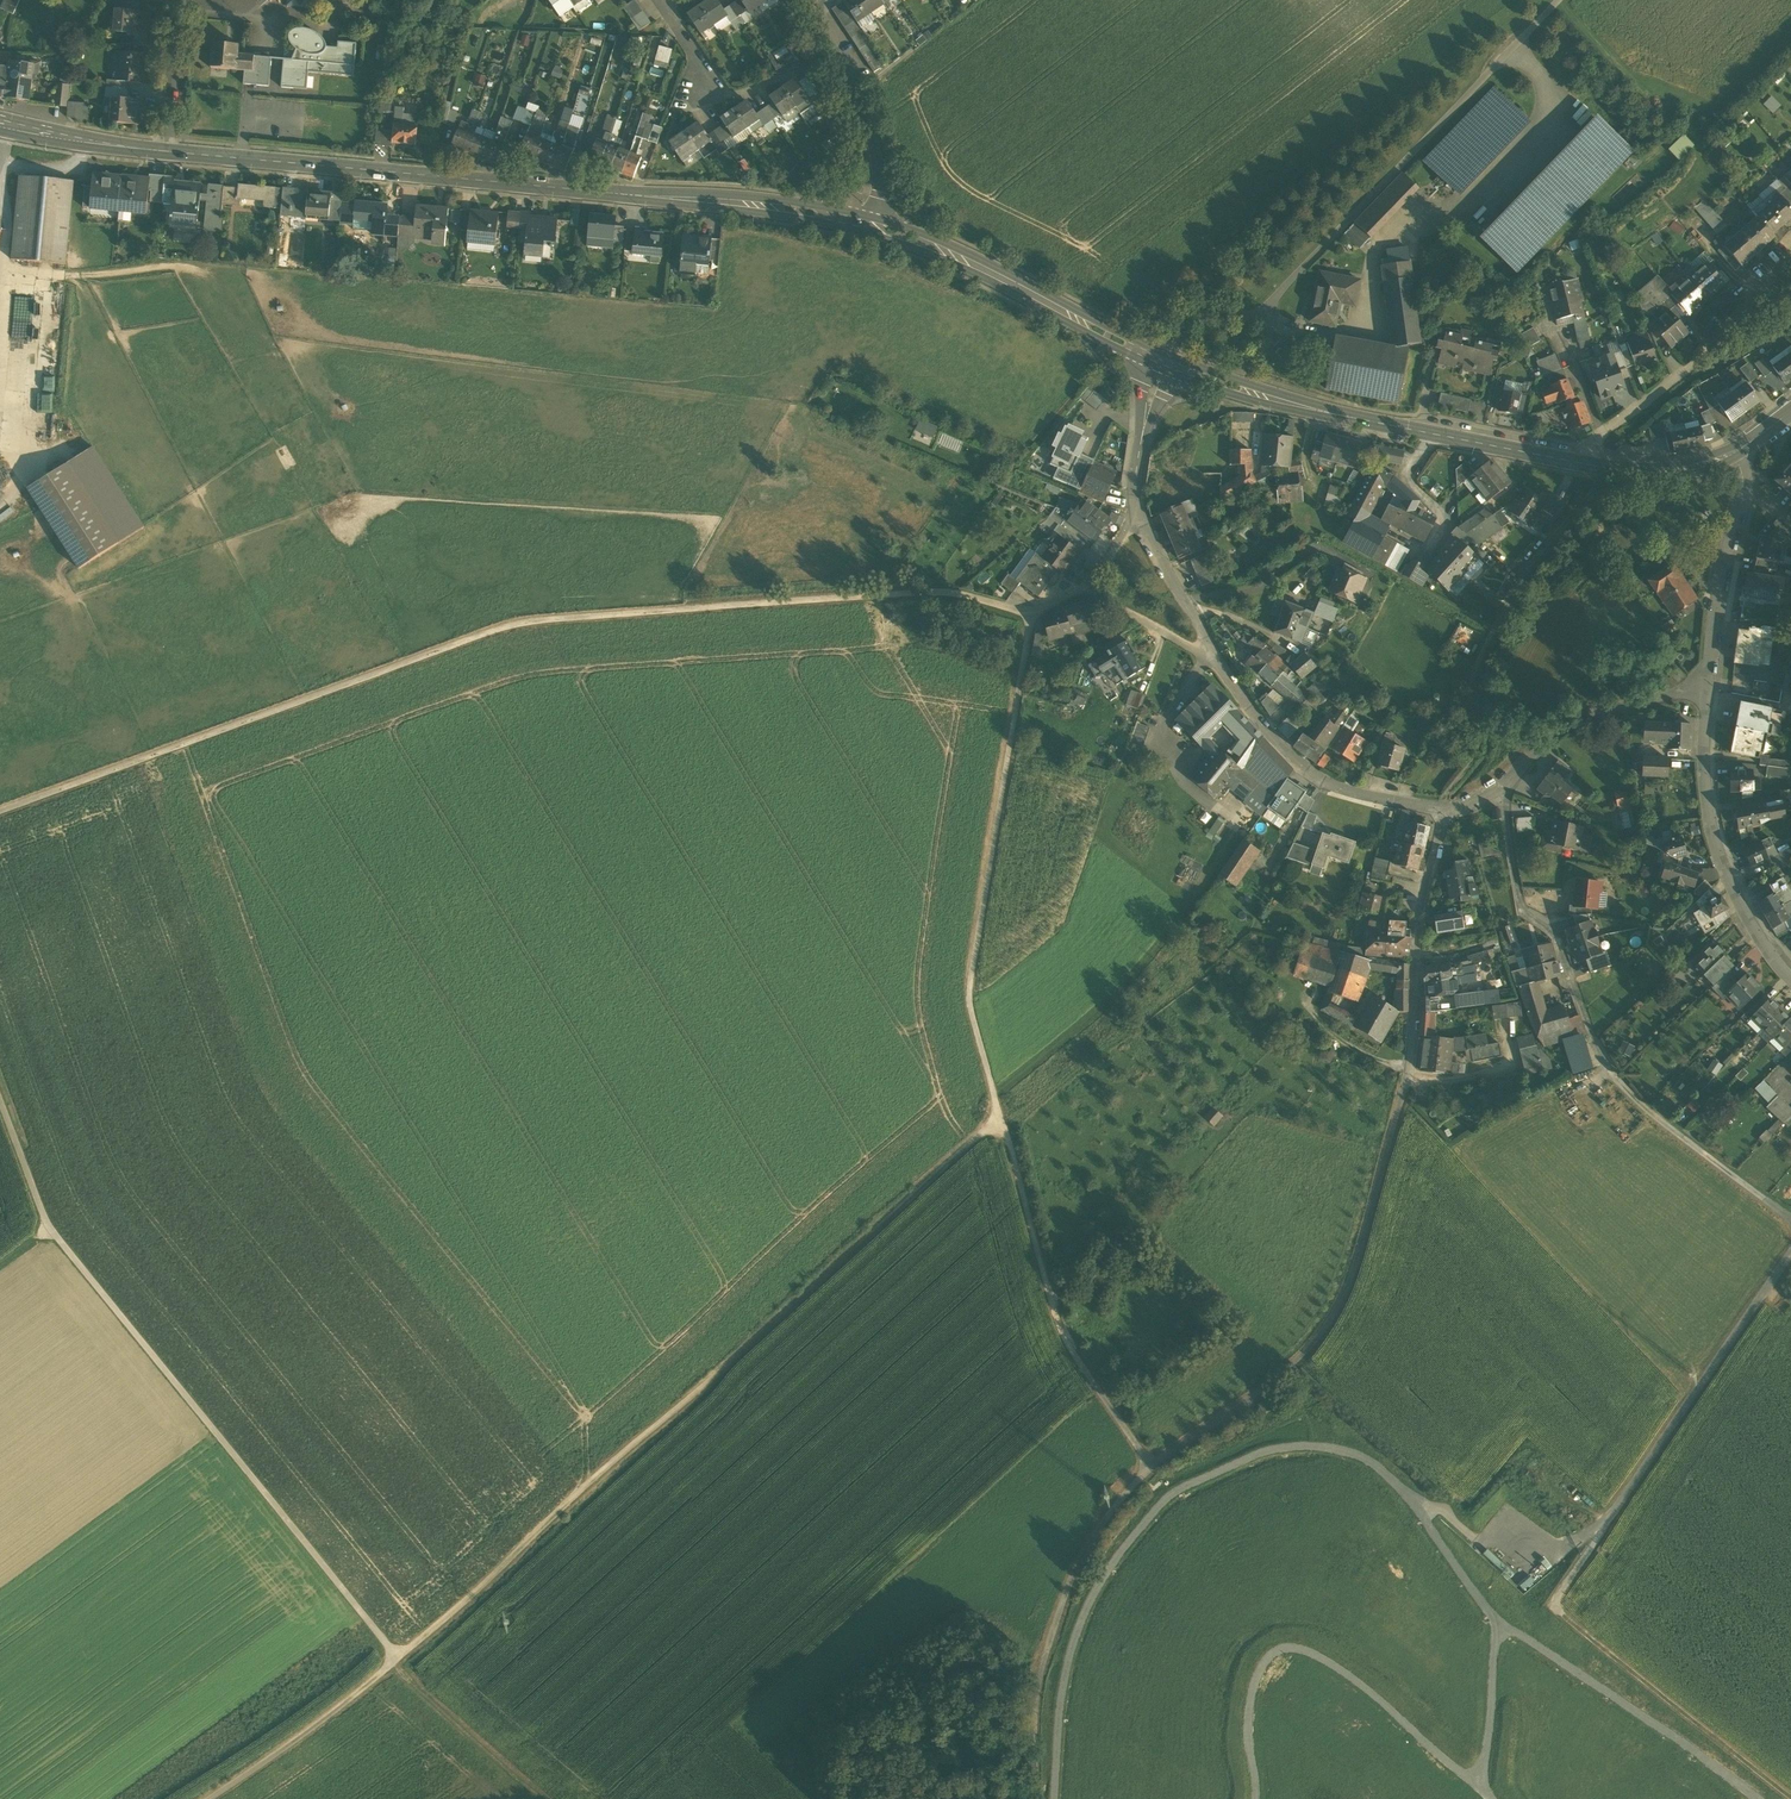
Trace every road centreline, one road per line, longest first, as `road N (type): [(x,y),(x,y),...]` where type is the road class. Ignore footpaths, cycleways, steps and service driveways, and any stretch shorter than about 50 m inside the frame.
road 1 (track): [(1150,1468),(1061,1334),(968,998),(1032,613),(945,591),(518,620),(0,811)]
road 2 (track): [(999,1117),(399,1659),(207,1798)]
road 3 (tertiary): [(167,152),(863,220)]
road 4 (track): [(0,1096),(50,1229),(399,1659)]
road 5 (track): [(1559,0),(1254,318),(1206,308),(1189,317),(1162,365)]
road 6 (track): [(1401,1098),(1334,1315),(1297,1364),(1150,1468)]
road 7 (tertiary): [(1162,365),(1369,422),(1598,467)]
road 8 (track): [(1790,1797),(1550,1606),(1612,1514)]
road 9 (track): [(1150,1468),(1084,1549),(1058,1605),(1037,1684),(1031,1798)]
road 10 (tertiary): [(863,220),(904,231),(1162,365)]
road 11 (residential): [(1710,685),(1705,770),(1715,839),(1735,897),(1790,980)]
road 12 (residential): [(1444,807),(1419,909),(1411,1062),(1401,1098)]
road 13 (residential): [(1444,807),(1346,791),(1311,776),(1222,669)]
road 14 (track): [(1591,1034),(1626,1092),(1790,1219)]
road 15 (residential): [(1502,785),(1521,910),(1554,934),(1591,1034)]
road 16 (residential): [(1790,257),(1713,347),(1606,430)]
road 17 (residential): [(1710,685),(1571,724),(1502,785)]
road 18 (residential): [(1734,453),(1744,485),(1710,685)]
road 19 (residential): [(863,220),(869,149),(806,3)]
road 20 (track): [(535,1798),(392,1664)]
road 21 (residential): [(1222,669),(1135,514)]
road 22 (tertiary): [(0,126),(167,152)]
road 23 (residential): [(1222,669),(1082,588)]
road 24 (unclassified): [(336,28),(179,14)]
road 25 (residential): [(1135,514),(1143,432),(1162,365)]
road 26 (tertiary): [(1598,467),(1672,472),(1734,453)]
road 27 (residential): [(179,14),(167,152)]
road 28 (unclassified): [(1598,467),(1579,505),(1519,576)]

